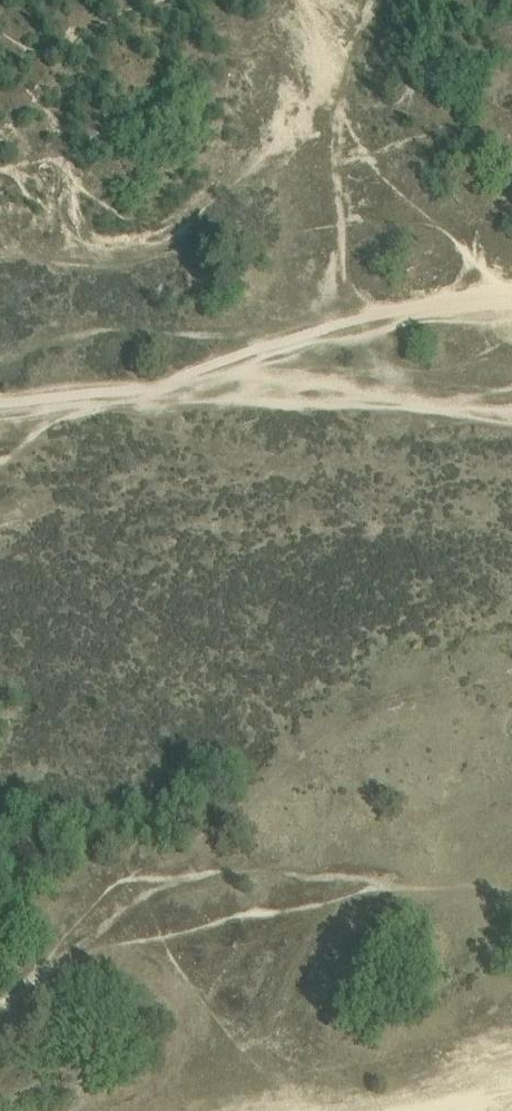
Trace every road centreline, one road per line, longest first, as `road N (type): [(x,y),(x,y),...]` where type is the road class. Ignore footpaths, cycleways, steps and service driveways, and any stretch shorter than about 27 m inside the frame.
road 1 (track): [(511,407),(191,392),(0,403)]
road 2 (track): [(343,319),(511,297)]
road 3 (track): [(343,319),(191,392)]

